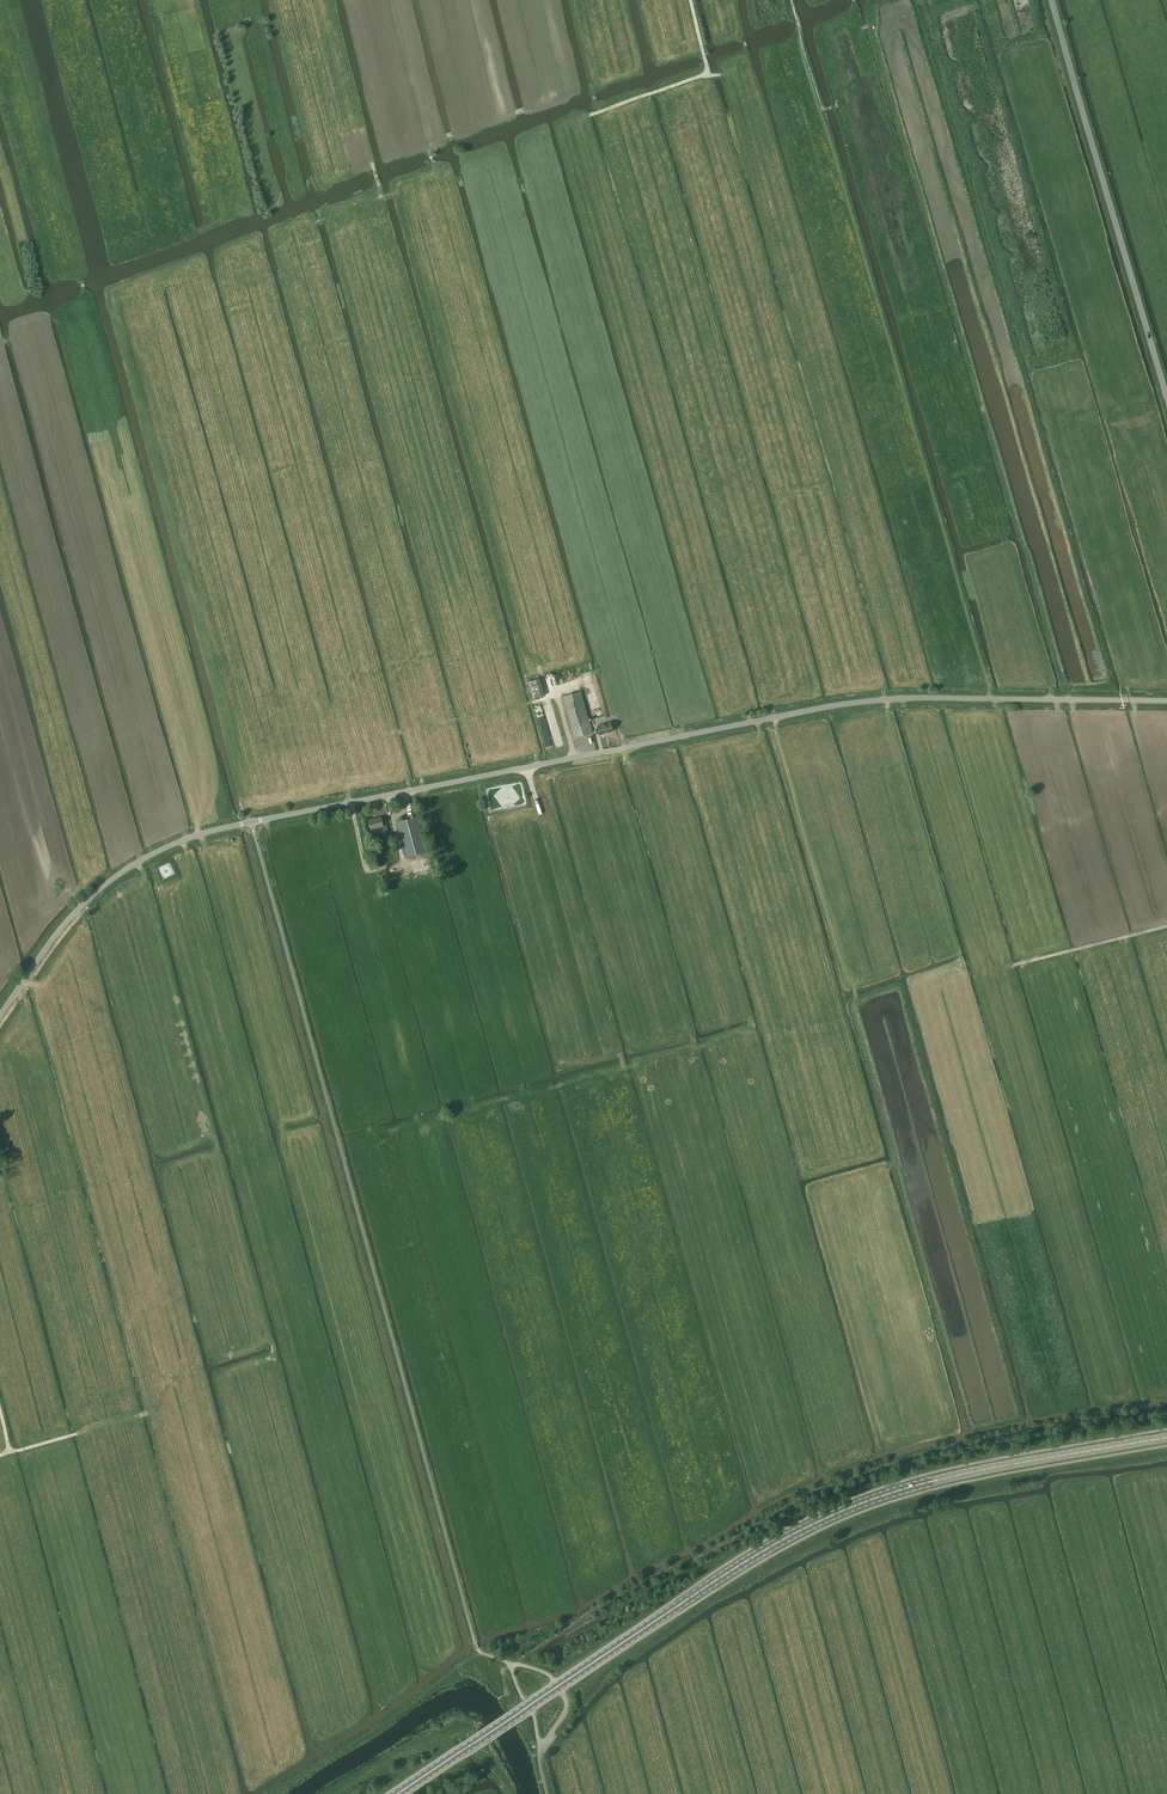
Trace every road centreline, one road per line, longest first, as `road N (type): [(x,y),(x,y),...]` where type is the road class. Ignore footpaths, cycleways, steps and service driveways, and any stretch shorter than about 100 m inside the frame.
road 1 (unclassified): [(0,1015),(83,903),(149,855),(202,833),(872,700),(1166,701)]
road 2 (primary): [(398,1793),(740,1565),(819,1521),(959,1474),(1166,1438)]
road 3 (unclassified): [(1166,398),(1053,0)]
road 4 (track): [(335,1793),(459,1729)]
road 5 (track): [(721,75),(588,116)]

